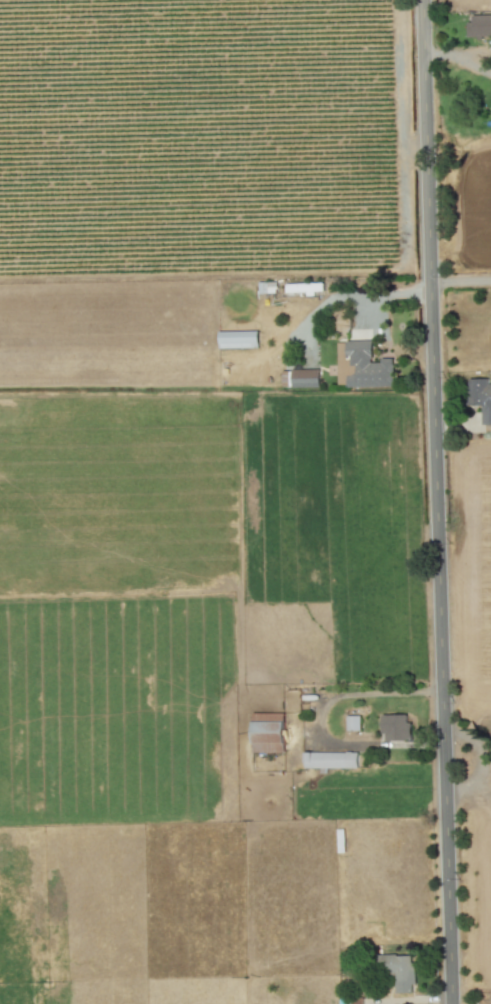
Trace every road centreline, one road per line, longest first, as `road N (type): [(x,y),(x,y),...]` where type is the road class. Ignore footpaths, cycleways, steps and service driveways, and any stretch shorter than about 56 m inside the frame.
road 1 (tertiary): [(453,1003),(424,0)]

